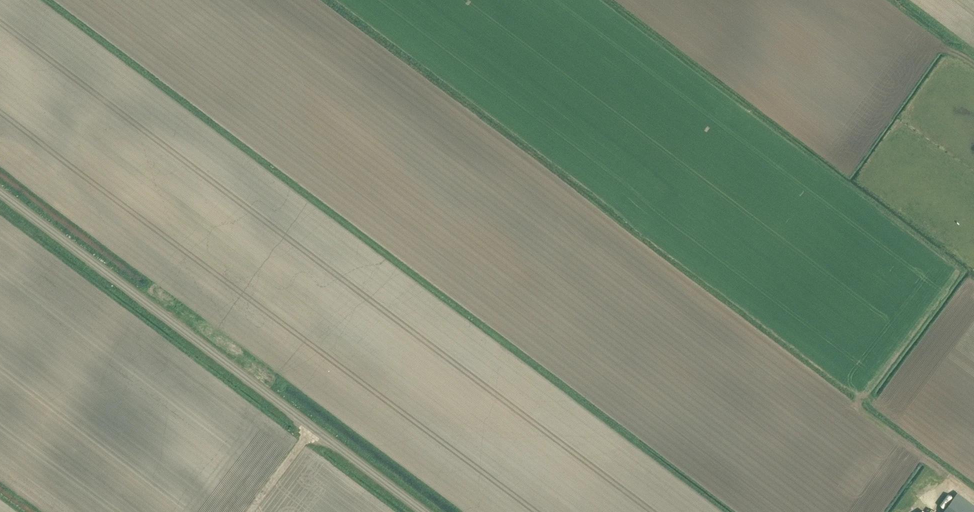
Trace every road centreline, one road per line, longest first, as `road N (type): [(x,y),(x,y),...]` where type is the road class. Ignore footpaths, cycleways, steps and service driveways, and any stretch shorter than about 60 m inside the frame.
road 1 (unclassified): [(424,511),(0,193)]

